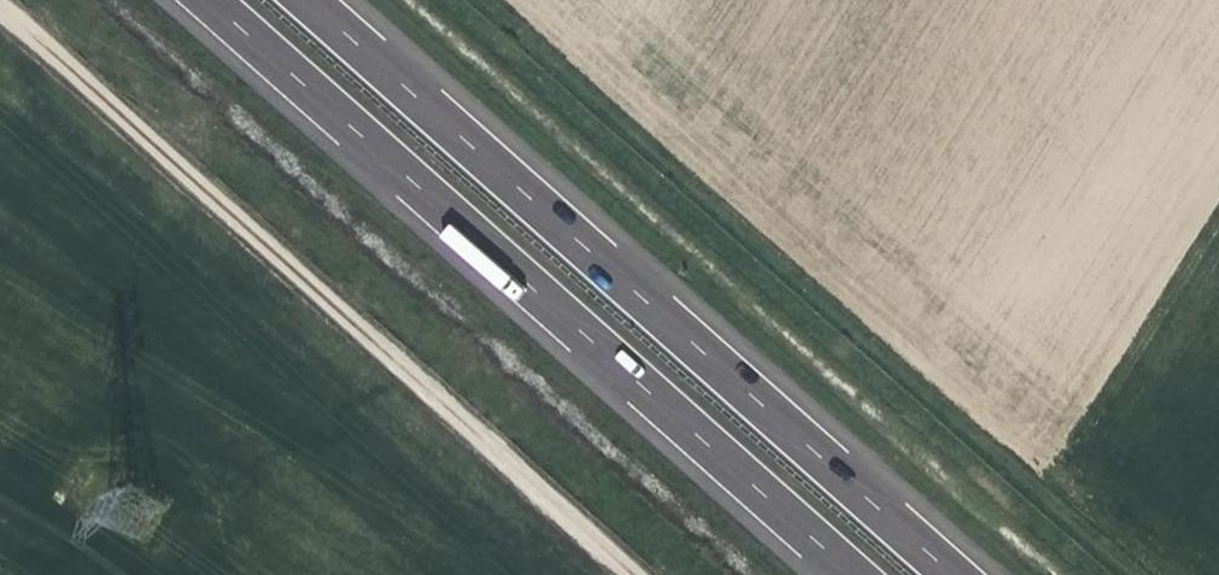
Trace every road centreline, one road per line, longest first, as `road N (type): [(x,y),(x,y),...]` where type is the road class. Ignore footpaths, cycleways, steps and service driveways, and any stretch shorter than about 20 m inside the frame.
road 1 (motorway): [(212,0),(860,574)]
road 2 (motorway): [(955,574),(310,0)]
road 3 (track): [(0,13),(625,574)]

